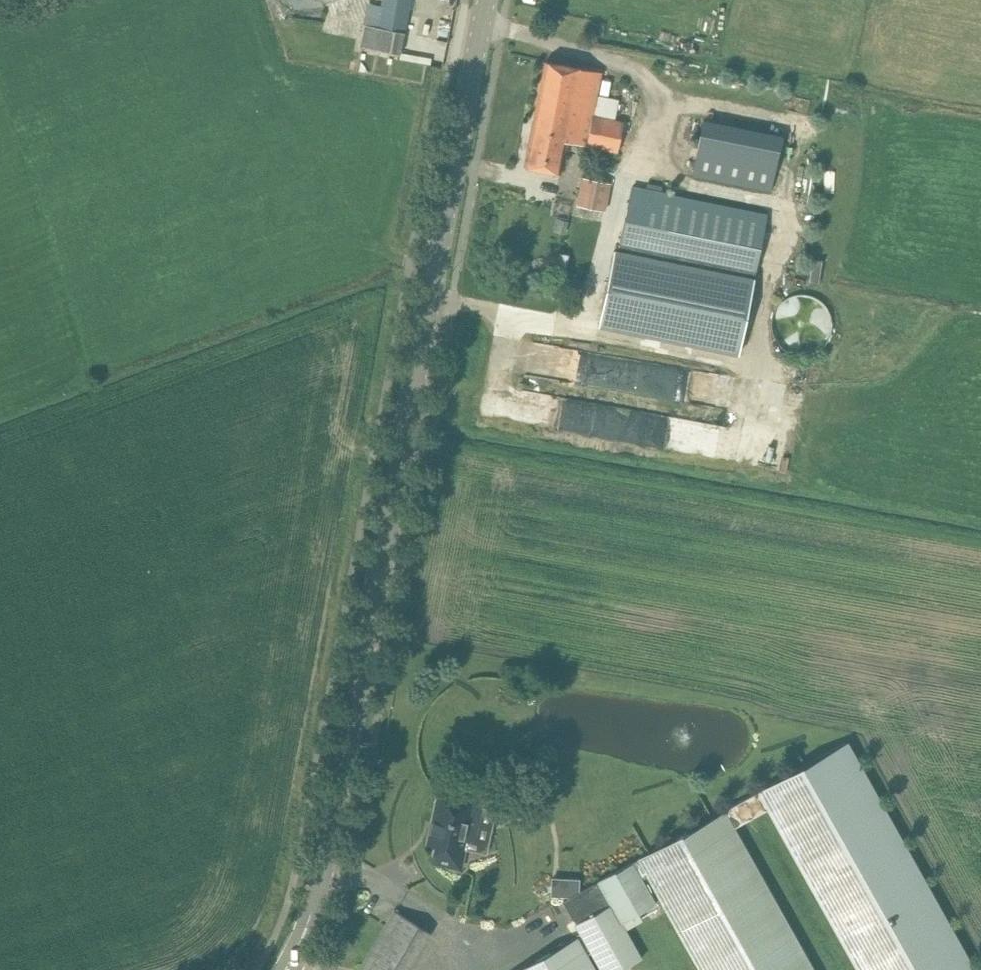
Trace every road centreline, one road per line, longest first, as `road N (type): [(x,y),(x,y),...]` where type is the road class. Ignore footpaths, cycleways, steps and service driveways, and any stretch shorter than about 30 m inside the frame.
road 1 (unclassified): [(286,969),(321,885),(486,0)]

